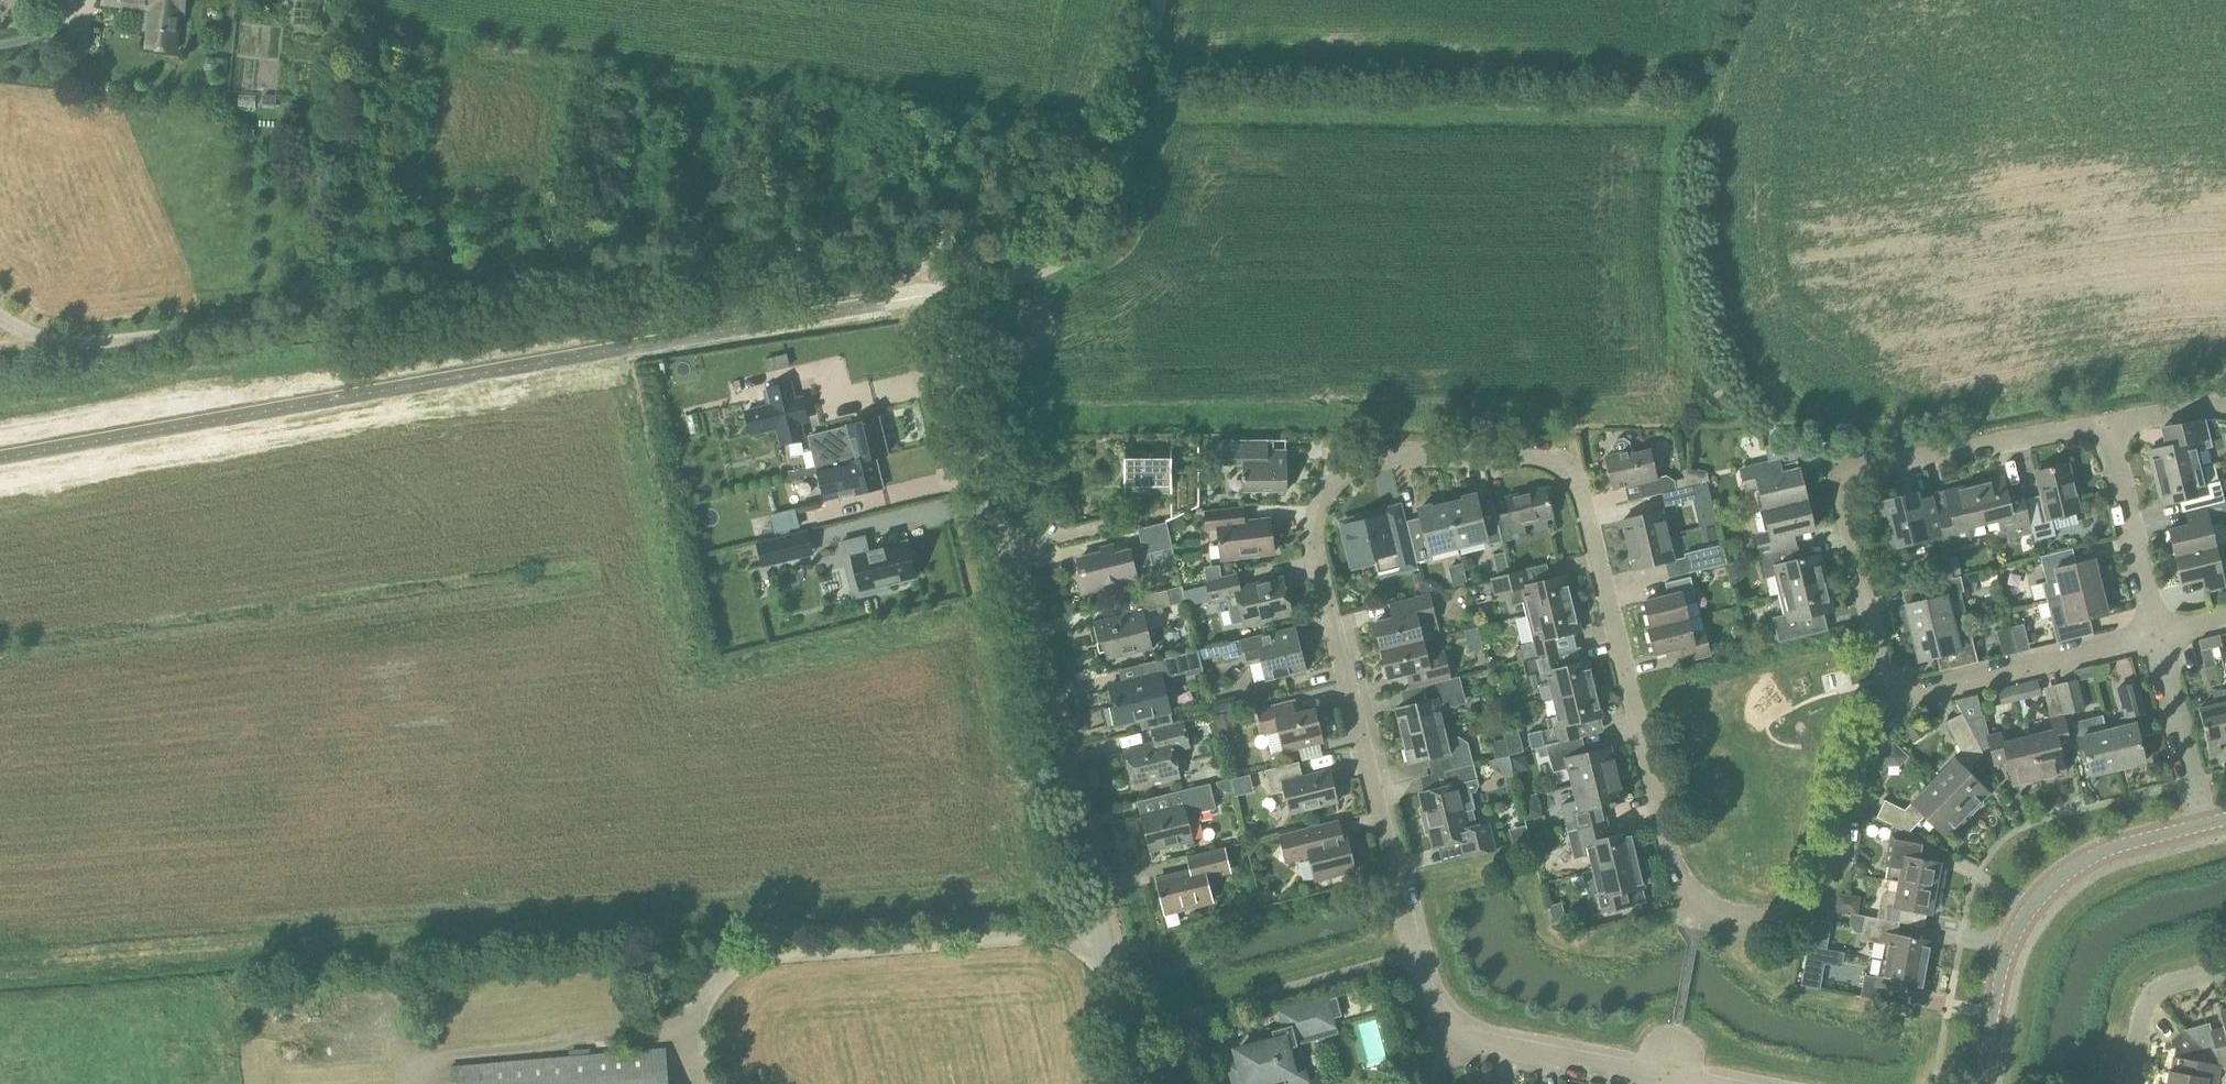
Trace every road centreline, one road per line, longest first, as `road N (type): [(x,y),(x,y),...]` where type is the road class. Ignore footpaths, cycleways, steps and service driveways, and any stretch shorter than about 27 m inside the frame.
road 1 (residential): [(1671,1075),(1519,1050),(1461,1032),(1438,1009),(1316,543),(1336,467),(1376,458),(1556,460),(1582,483),(1681,879),(1702,904),(1738,920),(1792,917),(1828,885),(1852,816),(1855,767),(1889,703)]
road 2 (unclassified): [(1141,1083),(956,333),(971,291),(1051,264),(1102,214),(1160,0)]
road 3 (residential): [(1889,703),(1836,474),(2107,421)]
road 4 (tertiary): [(1984,1083),(2009,962),(2037,905),(2080,868),(2133,842),(2207,825)]
road 5 (residential): [(1889,703),(2157,634)]
road 6 (residential): [(2157,634),(2107,421)]
road 7 (residential): [(2207,825),(2157,634)]
road 8 (residential): [(2131,1083),(2144,1005),(2155,990),(2225,969)]
road 9 (residential): [(2107,421),(2225,412)]

